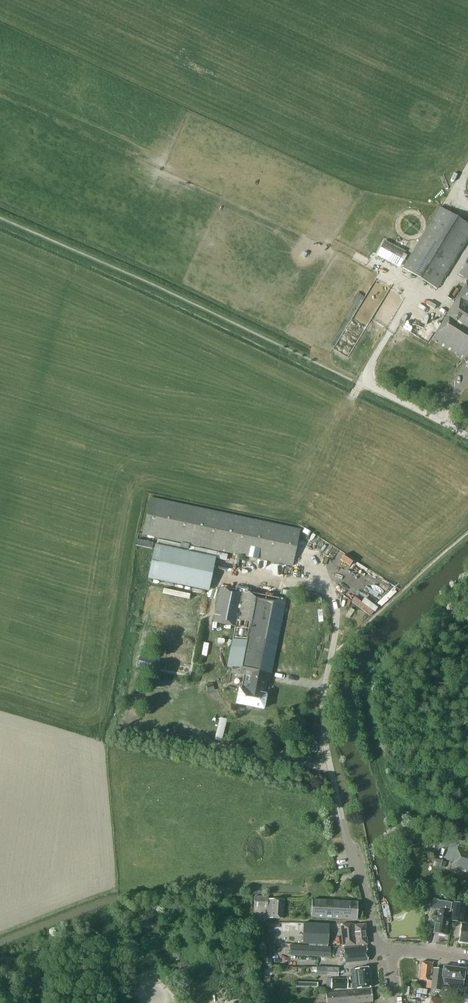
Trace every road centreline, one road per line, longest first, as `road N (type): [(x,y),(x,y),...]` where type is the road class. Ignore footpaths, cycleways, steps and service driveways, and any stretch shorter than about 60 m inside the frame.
road 1 (residential): [(374,948),(326,735),(324,684),(337,609),(310,561)]
road 2 (track): [(467,253),(440,300),(409,302),(366,383)]

